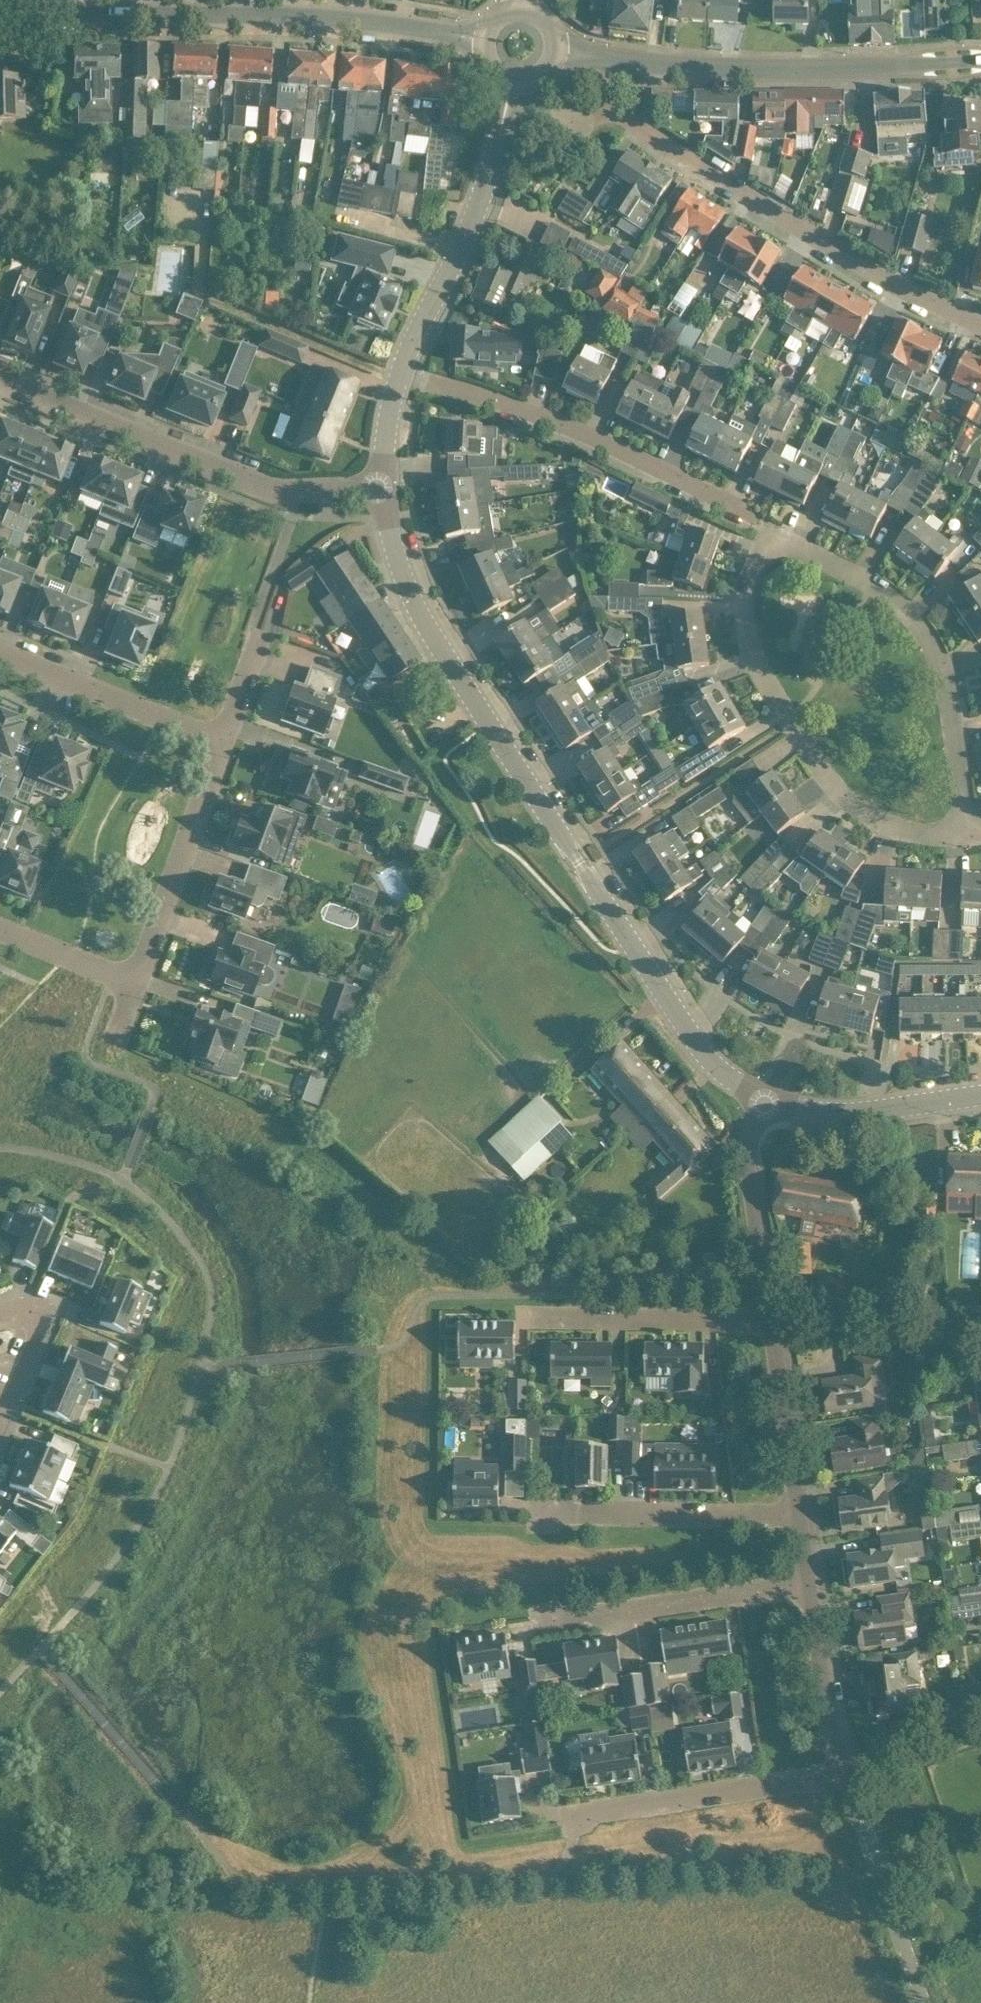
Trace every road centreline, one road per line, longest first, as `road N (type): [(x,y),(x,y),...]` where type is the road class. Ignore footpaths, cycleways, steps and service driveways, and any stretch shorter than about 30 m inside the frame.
road 1 (residential): [(766,1108),(696,1046),(486,726),(391,562),(385,481)]
road 2 (tertiary): [(486,38),(329,17),(0,12)]
road 3 (residential): [(980,325),(895,287),(636,125),(592,107),(570,112)]
road 4 (tertiary): [(552,60),(728,67),(980,62)]
road 5 (residential): [(945,827),(889,827),(847,810),(806,765),(772,712),(736,623),(735,587),(757,521)]
road 6 (residential): [(385,481),(296,493),(257,483),(0,379)]
road 7 (residential): [(945,827),(927,680),(913,636),(899,614),(757,521)]
road 8 (residential): [(745,515),(525,410),(400,374)]
road 9 (residential): [(400,374),(475,215),(515,81)]
road 10 (residential): [(806,1586),(541,1626)]
road 11 (residential): [(845,1771),(580,1804)]
road 12 (residential): [(135,984),(217,743)]
road 13 (residential): [(792,1497),(549,1500)]
road 14 (unclassified): [(914,2002),(845,1771)]
road 15 (residential): [(217,743),(0,653)]
road 16 (residential): [(772,1312),(546,1314)]
road 17 (residential): [(766,1108),(854,1116),(980,1100)]
road 18 (residential): [(772,1312),(752,1189),(766,1108)]
road 19 (residential): [(845,1771),(806,1586)]
road 20 (residential): [(792,1497),(772,1312)]
road 21 (residential): [(135,984),(0,930)]
road 22 (residential): [(0,1406),(32,1330),(20,1316),(0,1321)]

